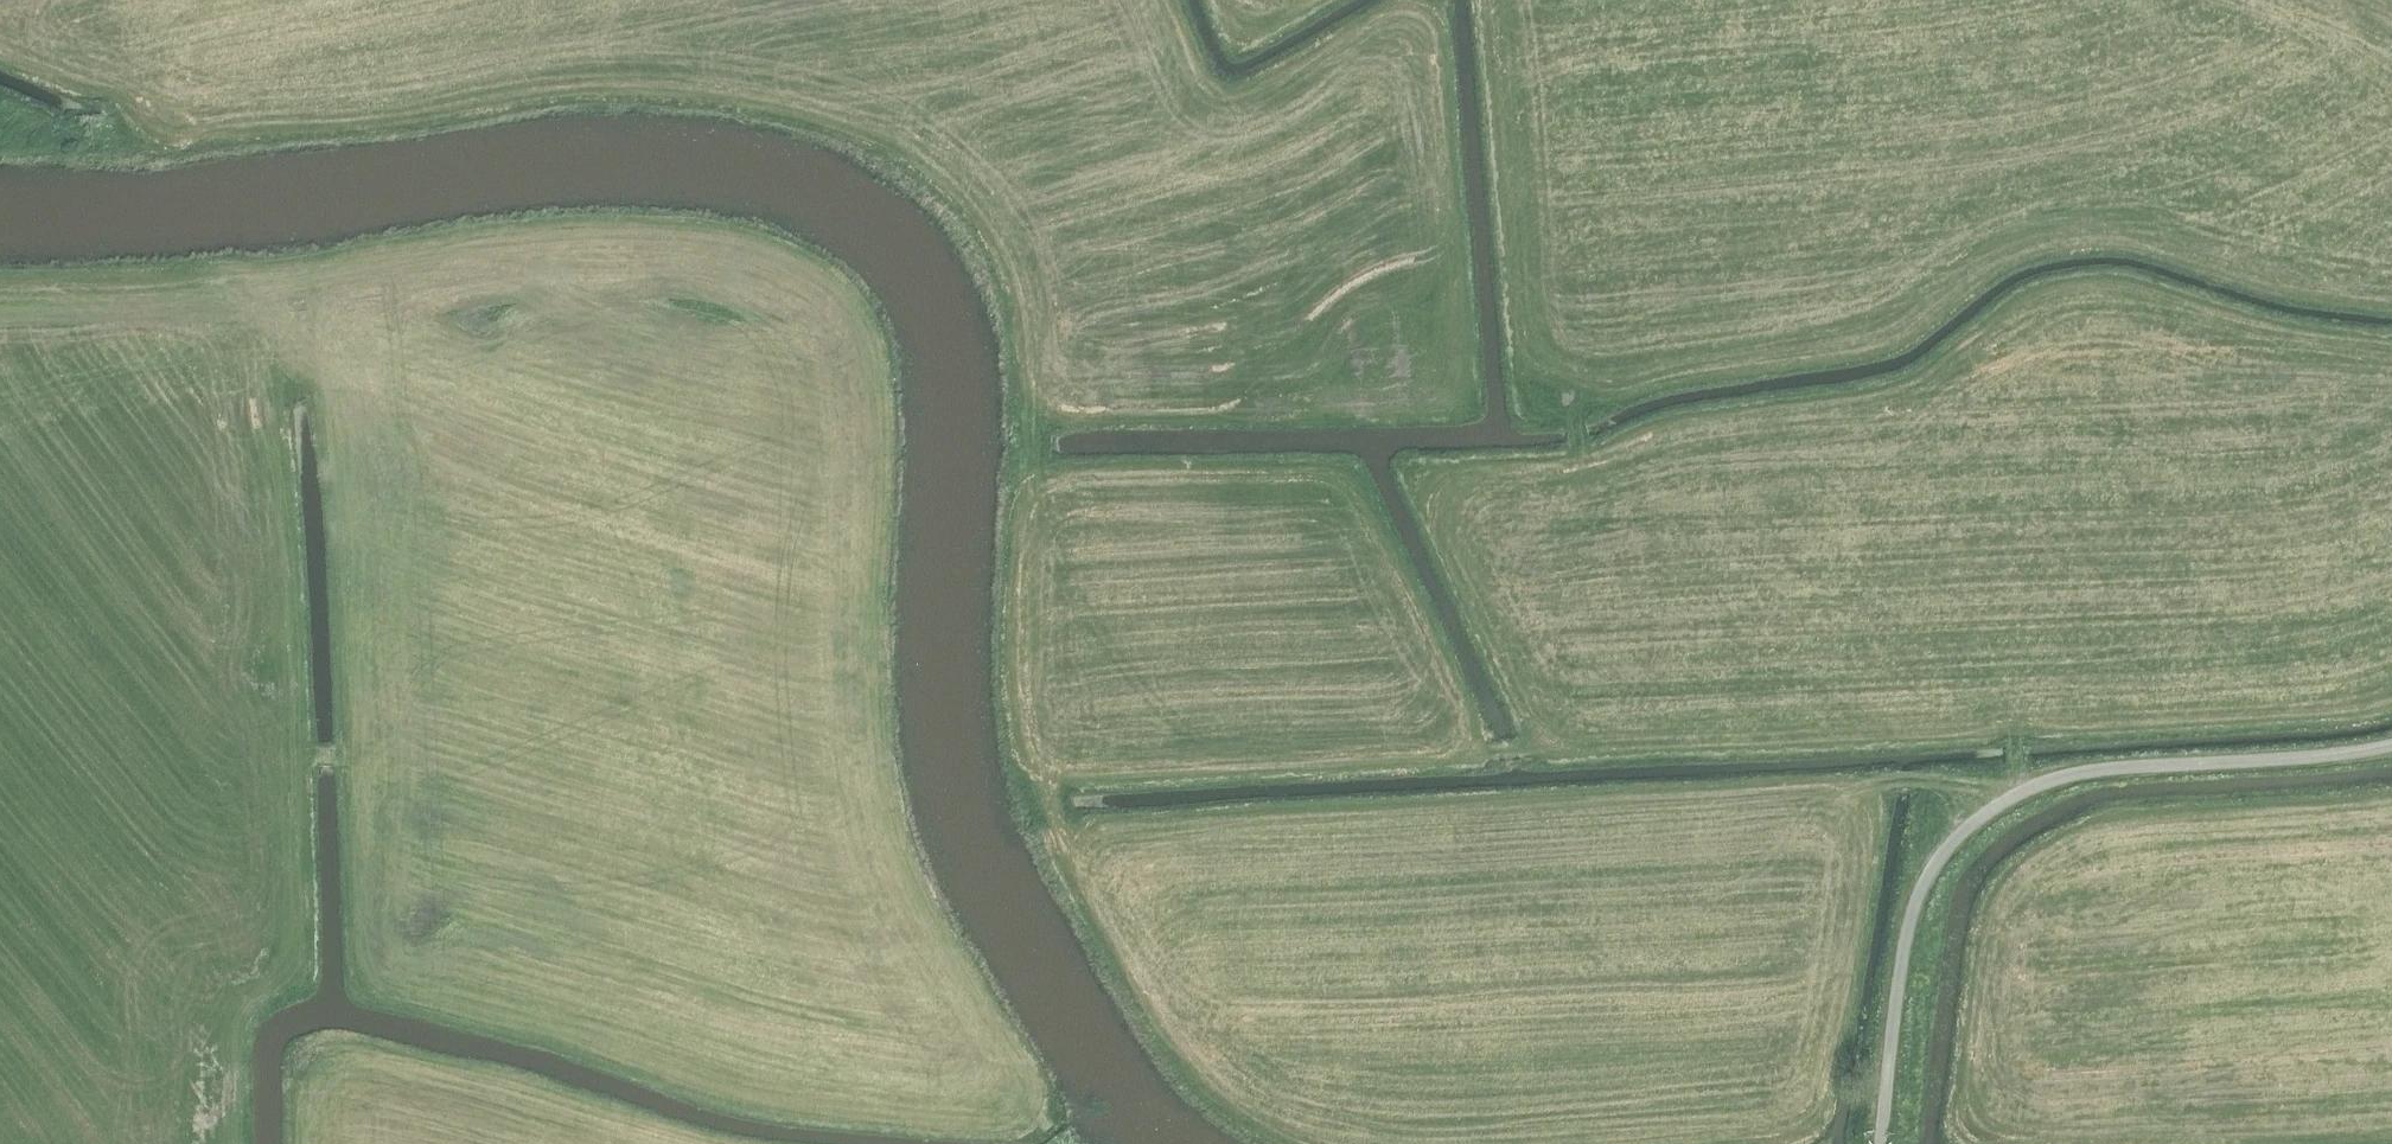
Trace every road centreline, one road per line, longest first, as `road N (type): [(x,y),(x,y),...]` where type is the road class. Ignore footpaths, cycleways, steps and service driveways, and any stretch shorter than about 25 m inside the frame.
road 1 (unclassified): [(1880,1143),(1902,961),(1918,899),(1945,851),(1987,812),(2040,784),(2095,770),(2391,745)]

